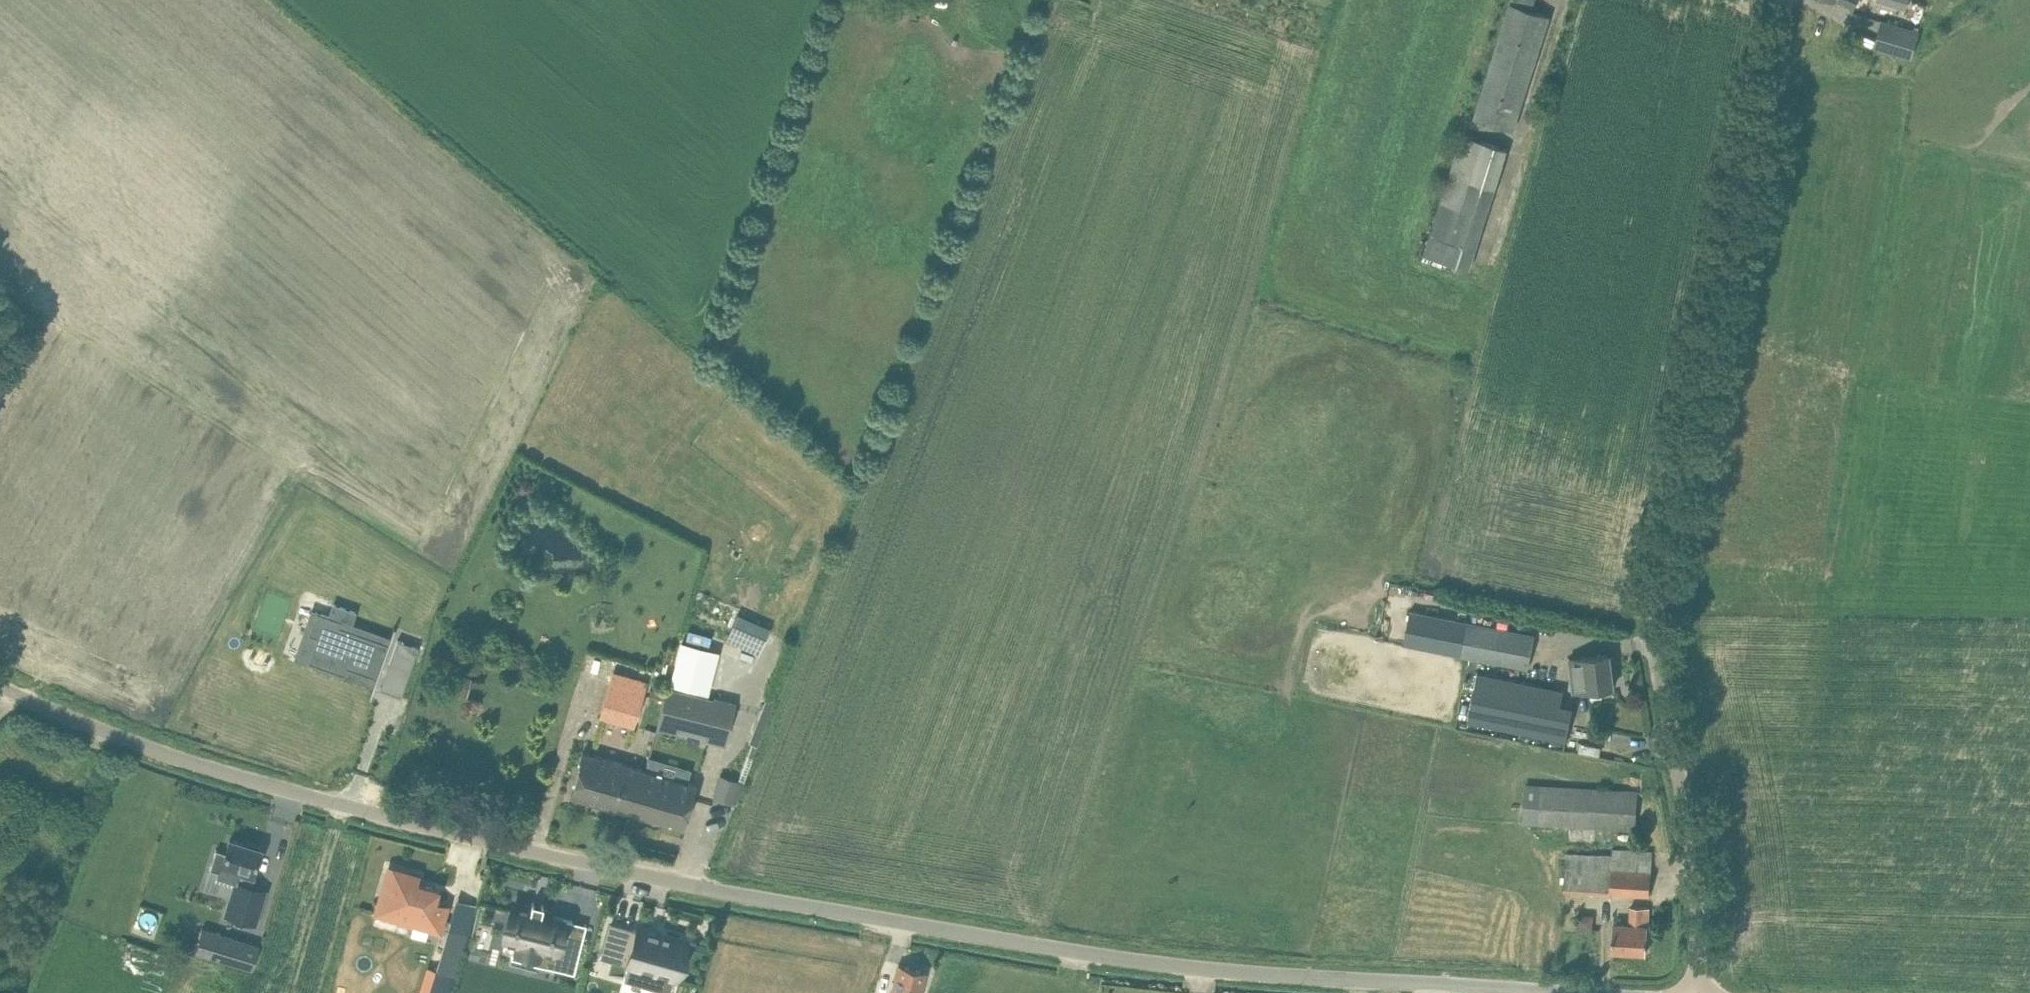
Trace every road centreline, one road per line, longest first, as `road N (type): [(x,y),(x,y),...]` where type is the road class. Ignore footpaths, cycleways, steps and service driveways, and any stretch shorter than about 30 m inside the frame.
road 1 (unclassified): [(1363,984),(1044,955),(429,845),(277,800),(0,690)]
road 2 (unclassified): [(1695,992),(1689,834),(1649,634),(1655,572),(1775,0)]
road 3 (residential): [(2029,657),(1776,637),(1774,700),(2029,749)]
road 4 (unclassified): [(1574,992),(1363,984)]
road 5 (residential): [(2029,14),(2012,11),(1956,52),(1948,69),(1953,79),(2029,93)]
road 6 (residential): [(2005,992),(2029,815)]

